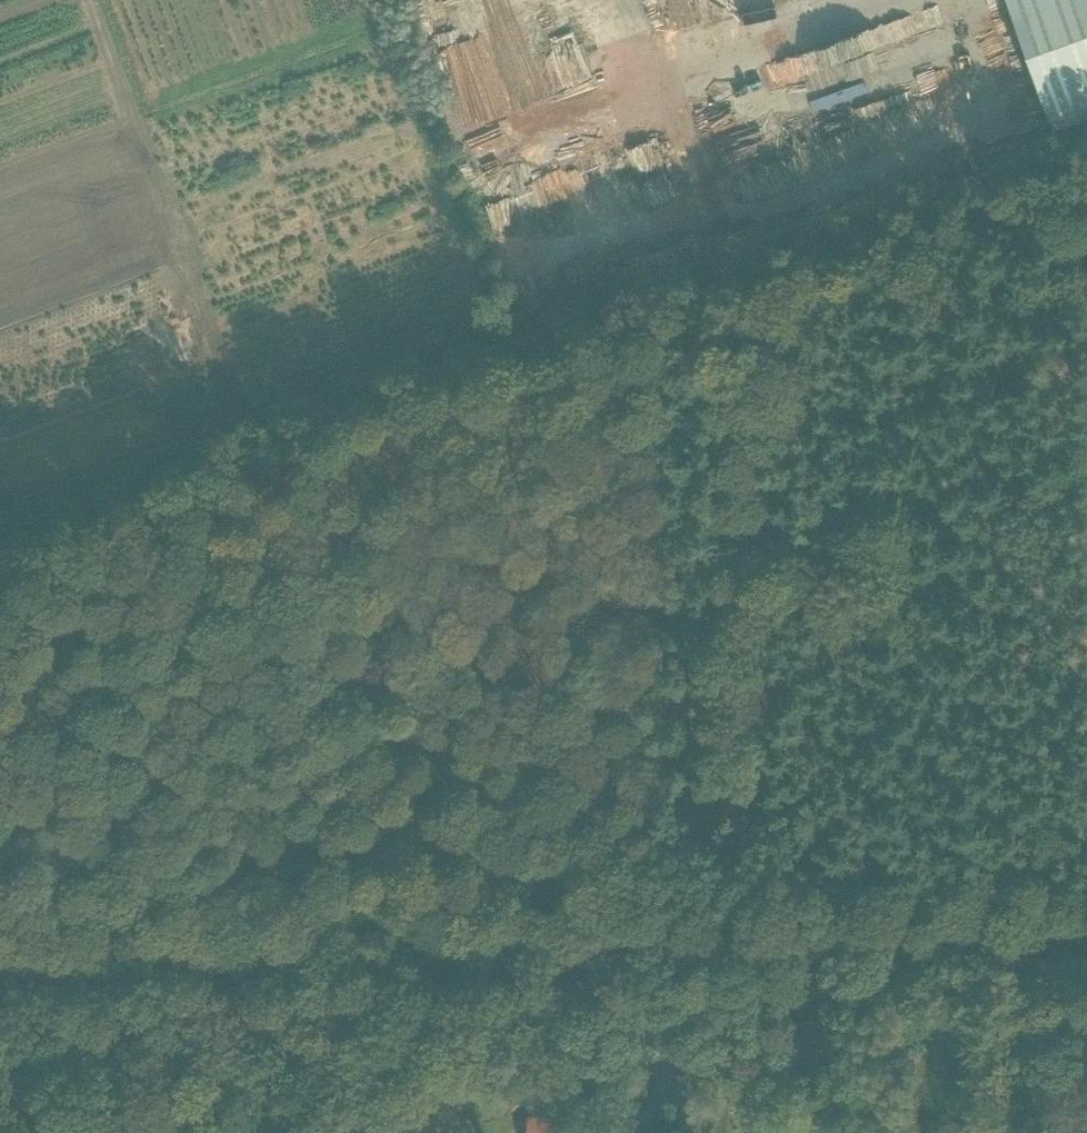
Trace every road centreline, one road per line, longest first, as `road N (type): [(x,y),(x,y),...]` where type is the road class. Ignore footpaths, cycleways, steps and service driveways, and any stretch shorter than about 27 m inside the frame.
road 1 (unclassified): [(0,973),(1086,934)]

